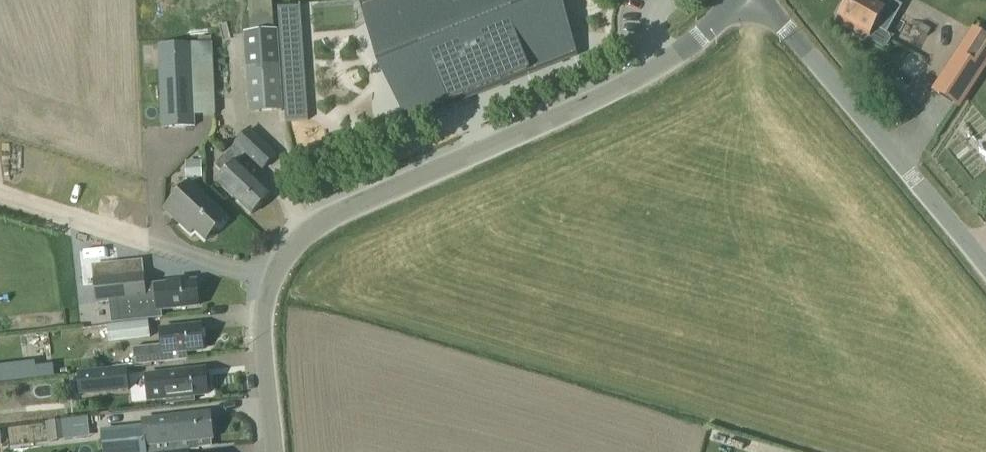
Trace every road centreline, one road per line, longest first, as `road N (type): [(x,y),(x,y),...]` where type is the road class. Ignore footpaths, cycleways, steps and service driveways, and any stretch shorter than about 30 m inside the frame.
road 1 (unclassified): [(269,451),(263,299),(273,268),(314,224),(628,83),(711,31),(732,0)]
road 2 (unclassified): [(985,278),(791,35),(752,0)]

